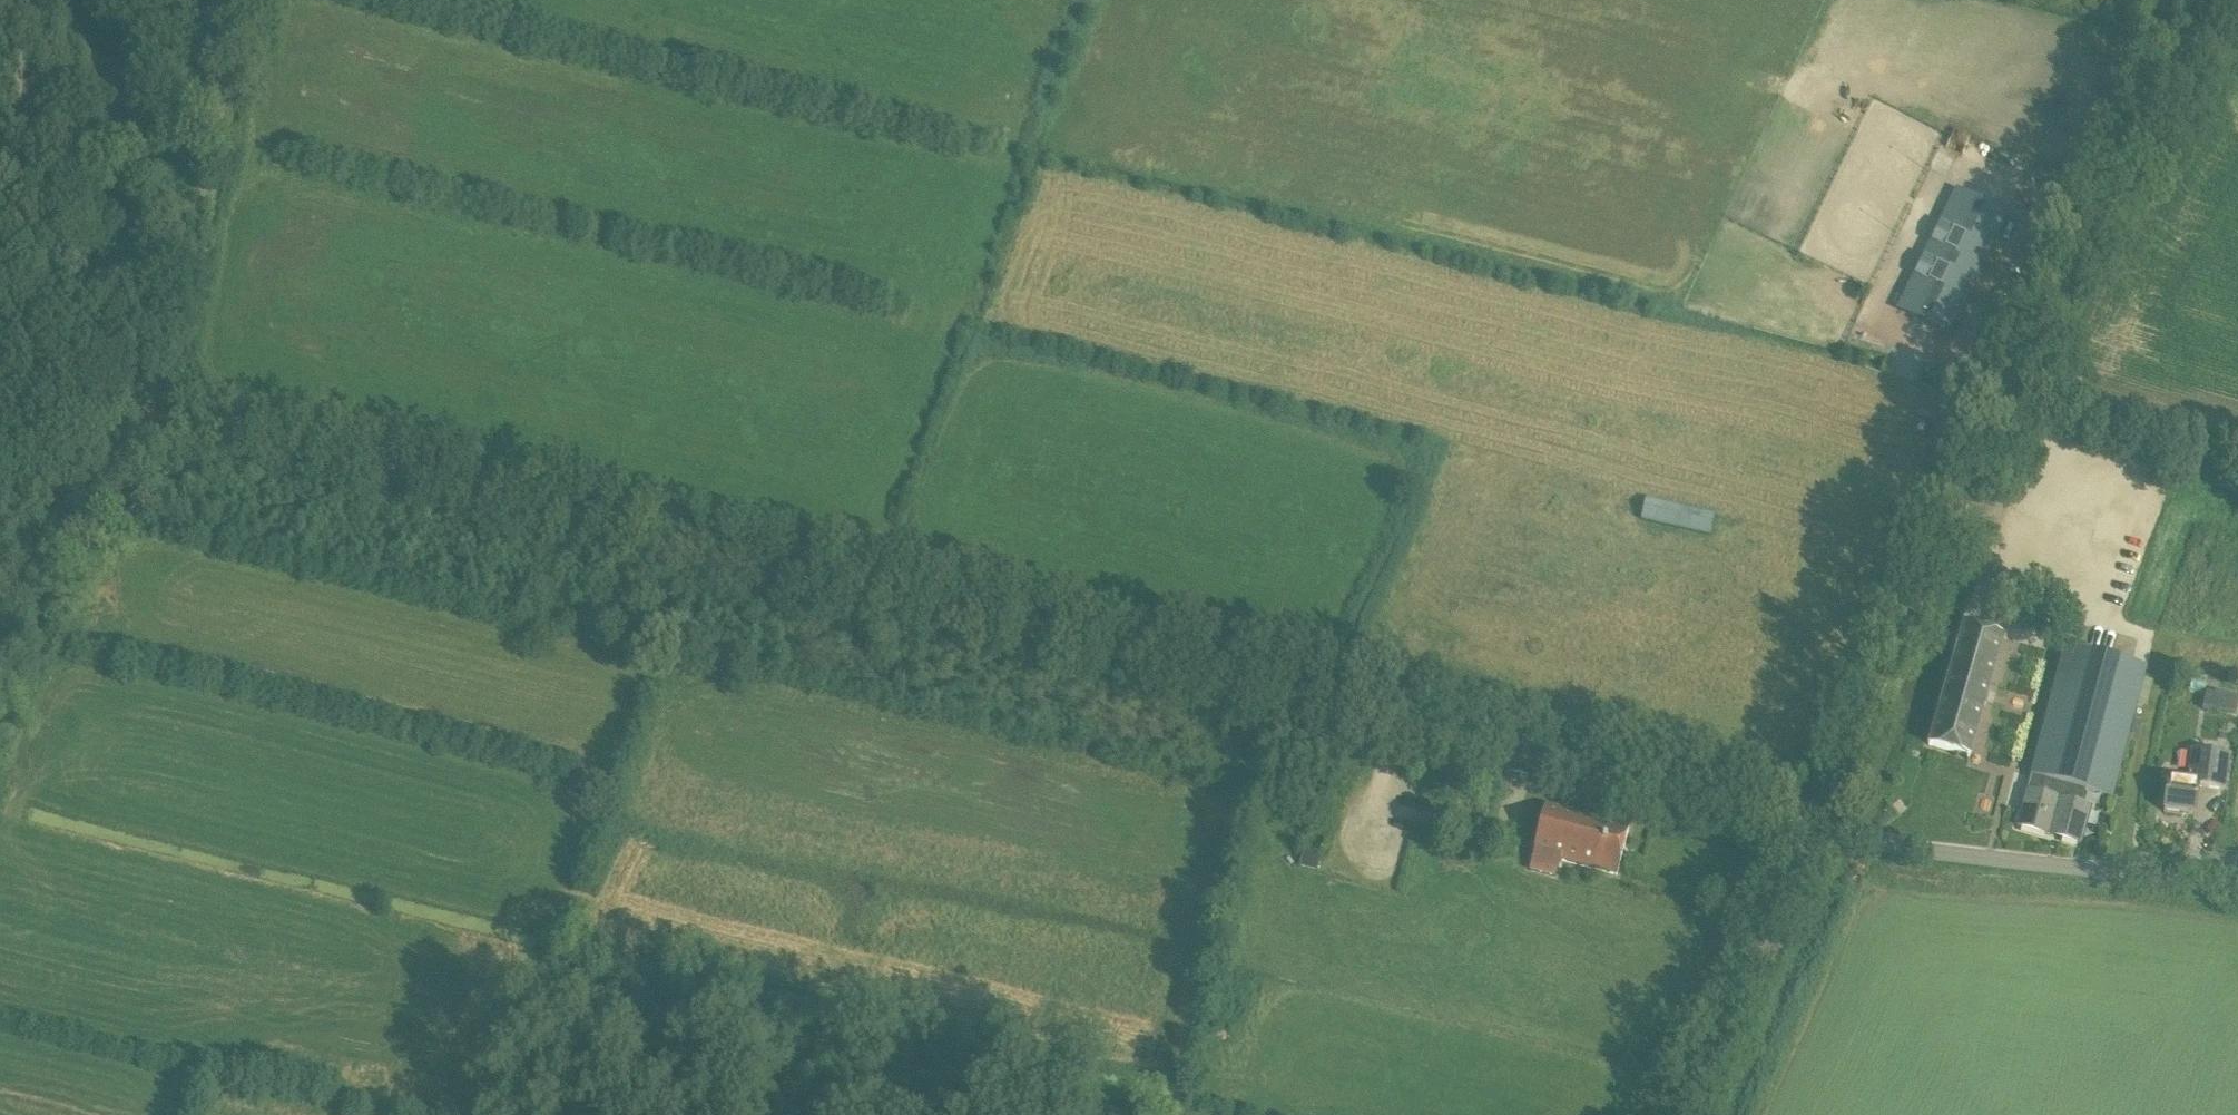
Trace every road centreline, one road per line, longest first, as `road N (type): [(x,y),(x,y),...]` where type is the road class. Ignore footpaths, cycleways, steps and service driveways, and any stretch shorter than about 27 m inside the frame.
road 1 (track): [(1813,828),(179,424),(0,338)]
road 2 (unclassified): [(1680,1114),(2214,0)]

